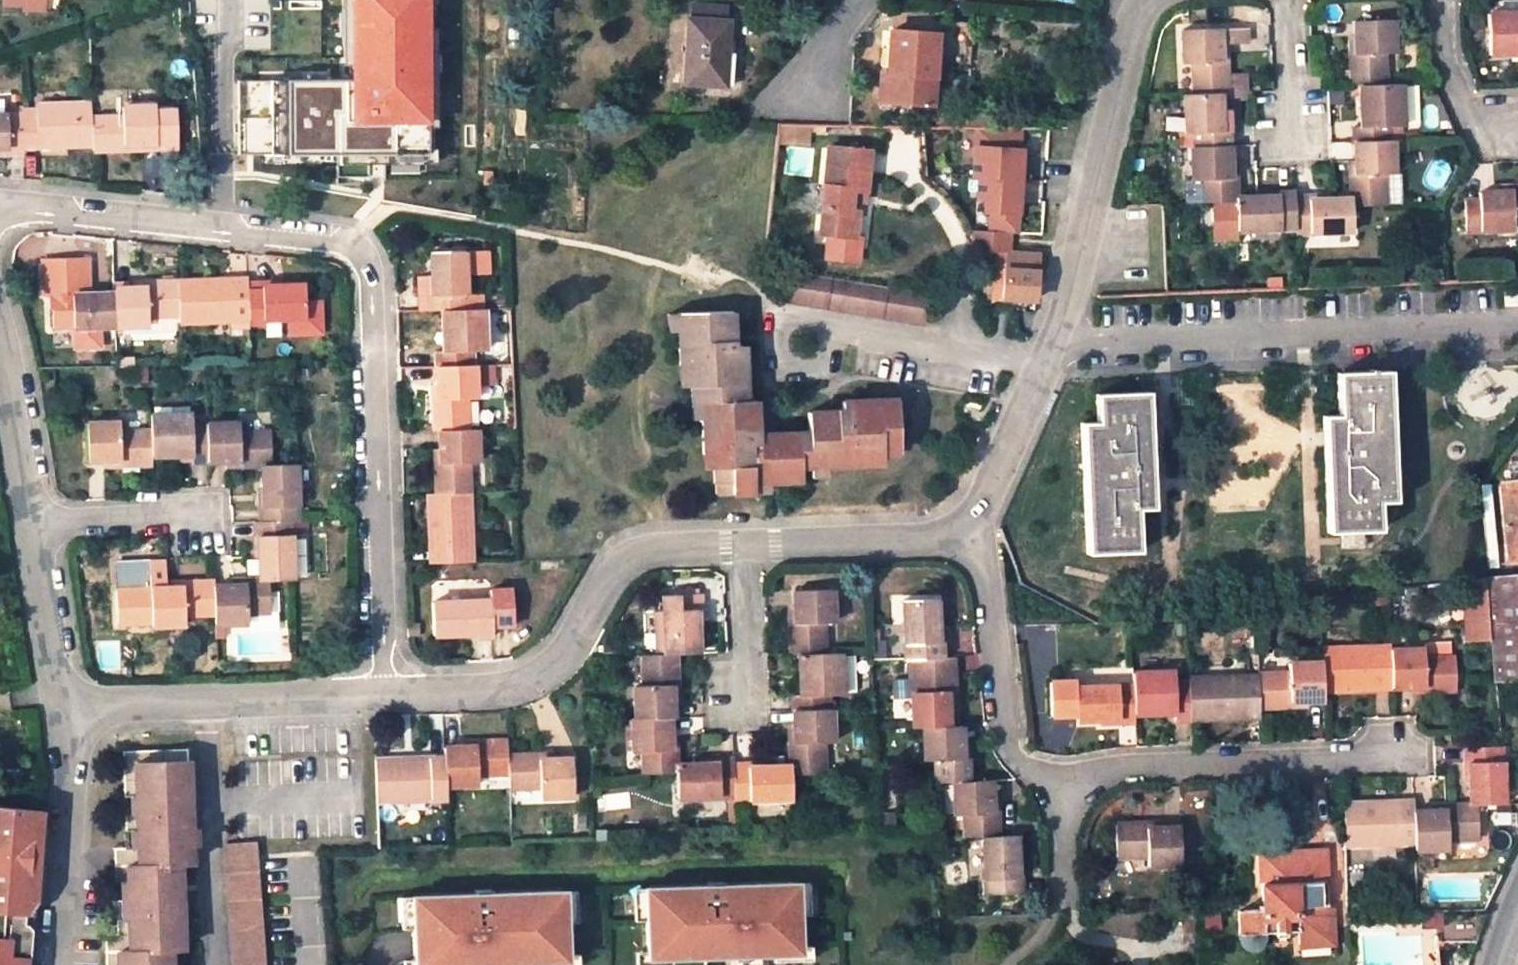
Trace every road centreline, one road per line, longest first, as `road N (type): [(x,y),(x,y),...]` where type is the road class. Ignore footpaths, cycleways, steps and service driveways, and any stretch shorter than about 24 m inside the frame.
road 1 (residential): [(385,697),(508,690),(533,680),(569,647),(605,577),(625,557),(648,549),(970,539),(1046,368),(1126,47),(1146,0)]
road 2 (unclassified): [(0,212),(351,237),(374,289),(385,697)]
road 3 (unclassified): [(385,697),(69,713)]
road 4 (unclassified): [(61,964),(78,784),(69,713)]
road 5 (unclassified): [(69,713),(33,523)]
road 6 (unclassified): [(33,523),(0,345)]
road 7 (residential): [(33,523),(209,513)]
road 8 (residential): [(1517,126),(1472,117),(1445,60),(1442,0)]
road 9 (residential): [(1286,0),(1287,128)]

